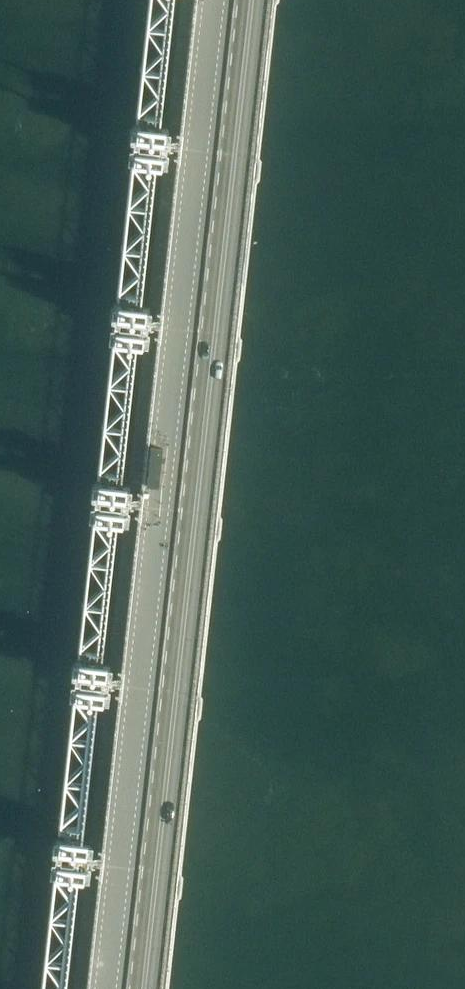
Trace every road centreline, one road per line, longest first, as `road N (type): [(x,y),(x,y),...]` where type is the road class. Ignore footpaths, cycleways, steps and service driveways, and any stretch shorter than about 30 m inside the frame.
road 1 (primary): [(141,988),(250,0)]
road 2 (unclassified): [(105,988),(211,0)]

